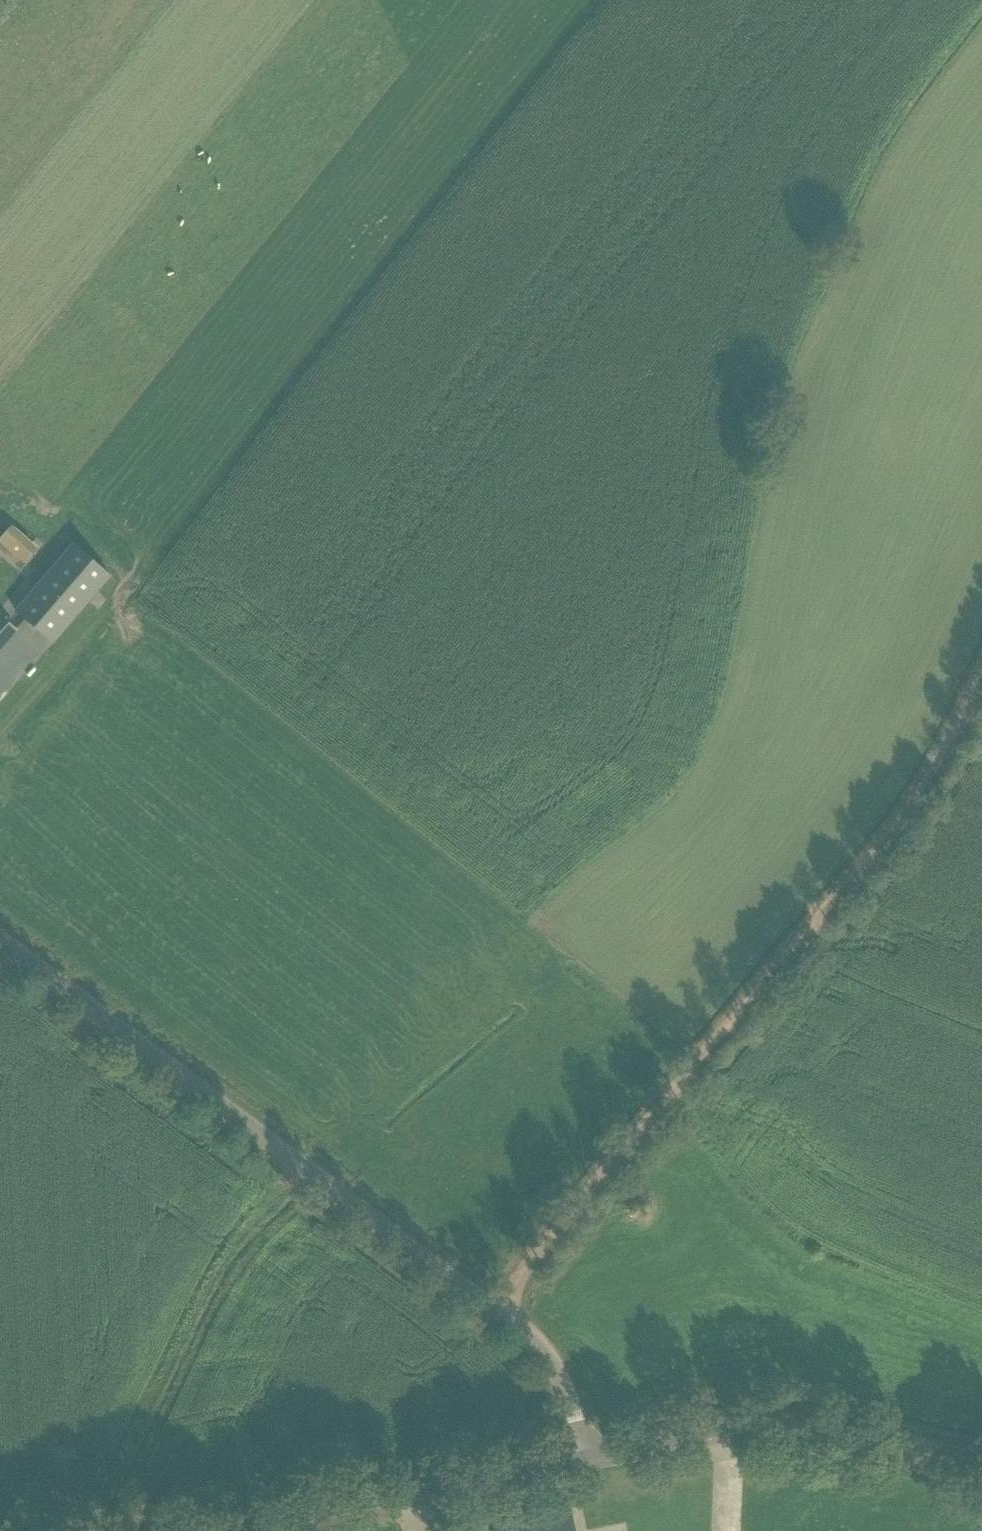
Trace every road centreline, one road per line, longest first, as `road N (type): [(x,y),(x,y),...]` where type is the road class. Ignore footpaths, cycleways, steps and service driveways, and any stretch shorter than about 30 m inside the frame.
road 1 (track): [(981,681),(897,830),(491,1311)]
road 2 (tertiary): [(586,1459),(565,1387),(529,1338),(0,942)]
road 3 (secondary): [(981,1465),(787,1429),(728,1431),(586,1459)]
road 4 (secondary): [(241,1530),(586,1459)]

